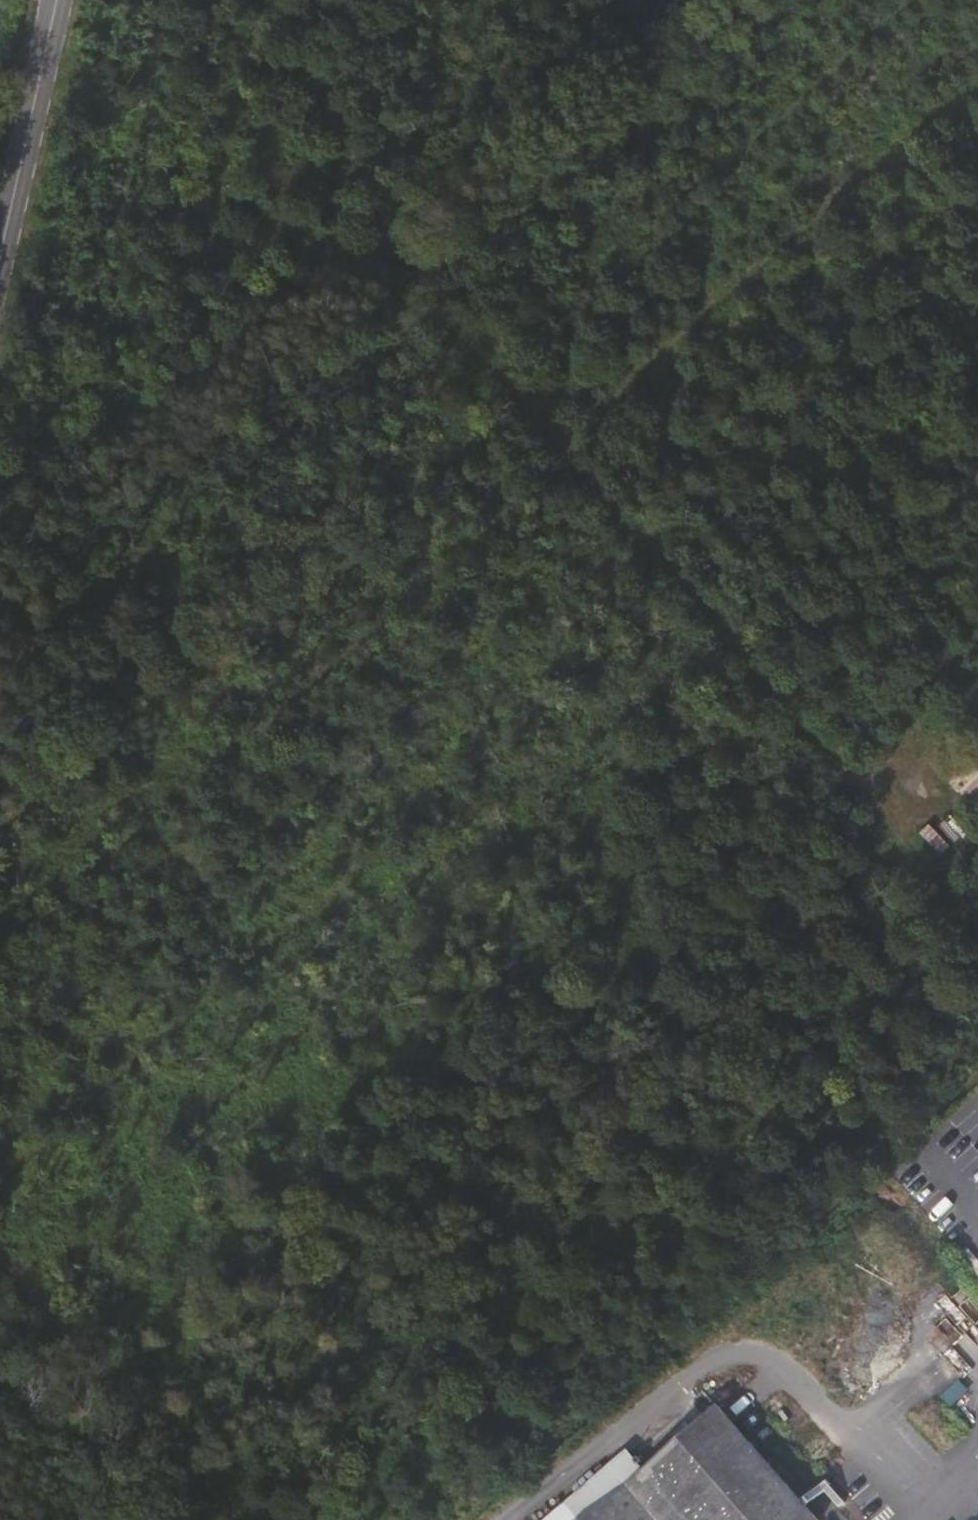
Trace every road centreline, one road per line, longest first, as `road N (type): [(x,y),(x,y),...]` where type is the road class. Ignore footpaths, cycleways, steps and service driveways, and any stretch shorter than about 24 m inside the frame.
road 1 (secondary): [(0,257),(57,0)]

